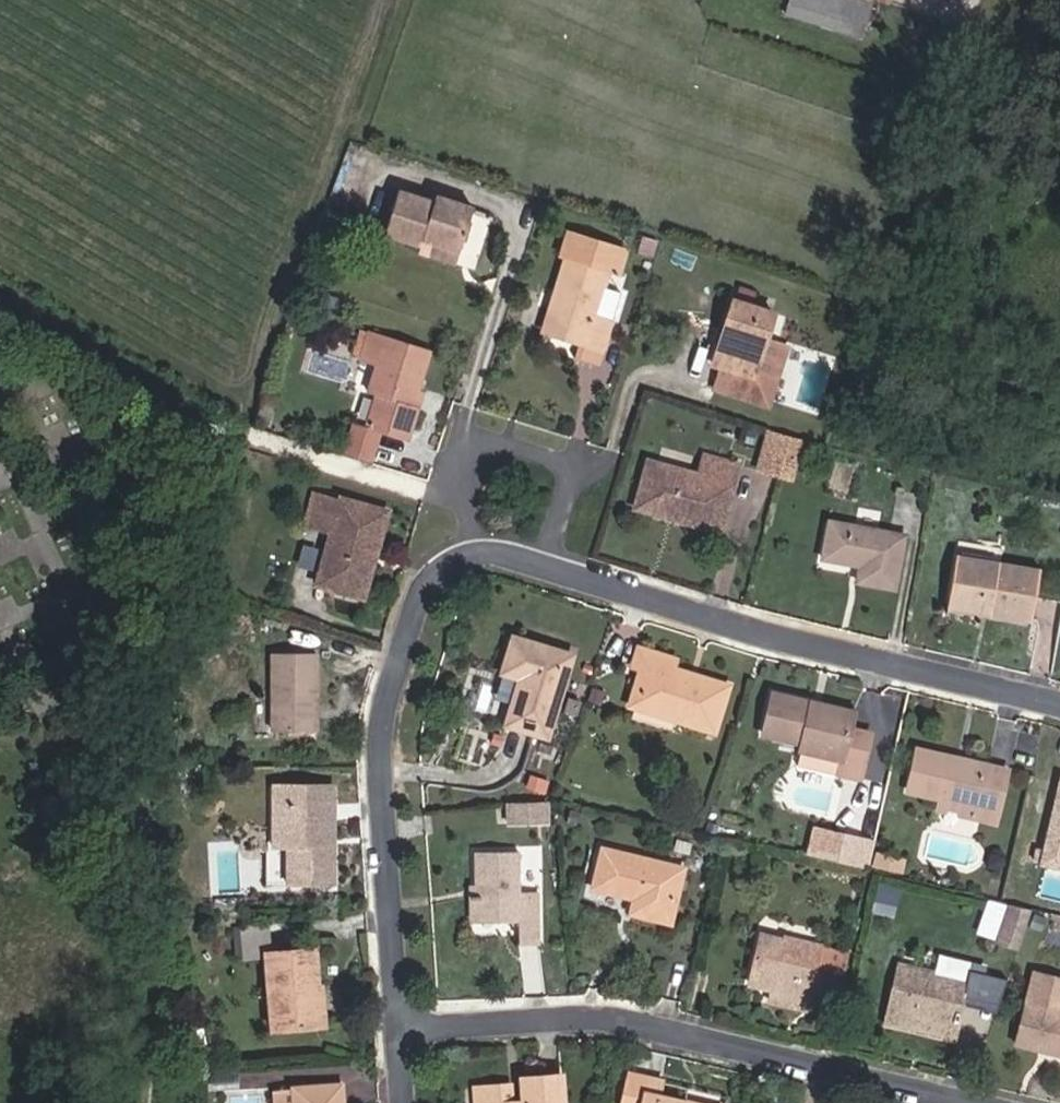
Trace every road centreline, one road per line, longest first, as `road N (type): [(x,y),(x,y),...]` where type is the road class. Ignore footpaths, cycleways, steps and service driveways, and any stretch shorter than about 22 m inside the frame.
road 1 (residential): [(412,1030),(628,1022),(955,1102)]
road 2 (residential): [(1059,703),(742,630),(538,566)]
road 3 (residential): [(477,550),(445,567),(431,587),(388,738),(412,1030)]
road 4 (residential): [(538,566),(571,487),(566,469),(497,439),(468,457),(466,507),(477,550)]
road 5 (track): [(0,272),(181,379),(182,410)]

